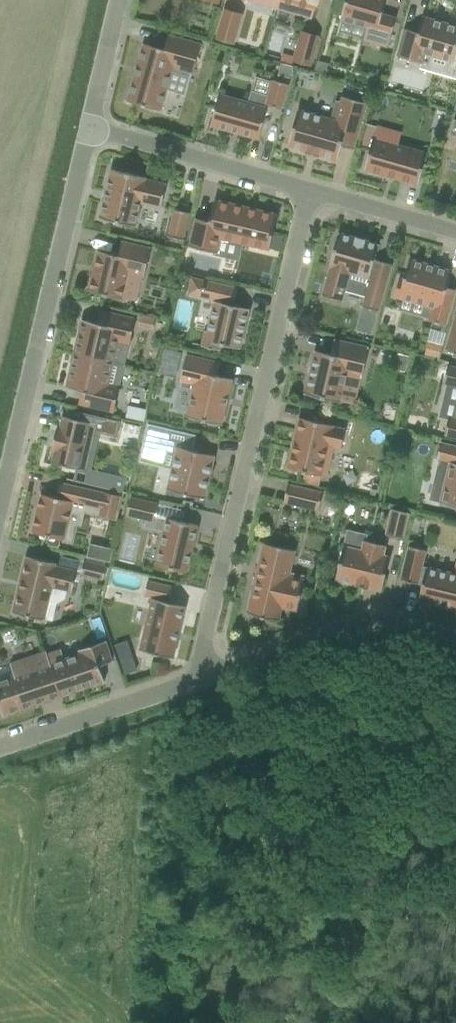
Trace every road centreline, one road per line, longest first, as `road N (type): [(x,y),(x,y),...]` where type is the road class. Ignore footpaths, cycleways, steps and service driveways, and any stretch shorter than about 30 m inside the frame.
road 1 (residential): [(197,668),(307,201)]
road 2 (residential): [(85,139),(0,518)]
road 3 (residential): [(197,668),(376,613),(455,637)]
road 4 (residential): [(307,201),(85,139)]
road 5 (residential): [(0,735),(197,668)]
road 6 (residential): [(455,229),(307,201)]
road 7 (residential): [(118,0),(85,139)]

